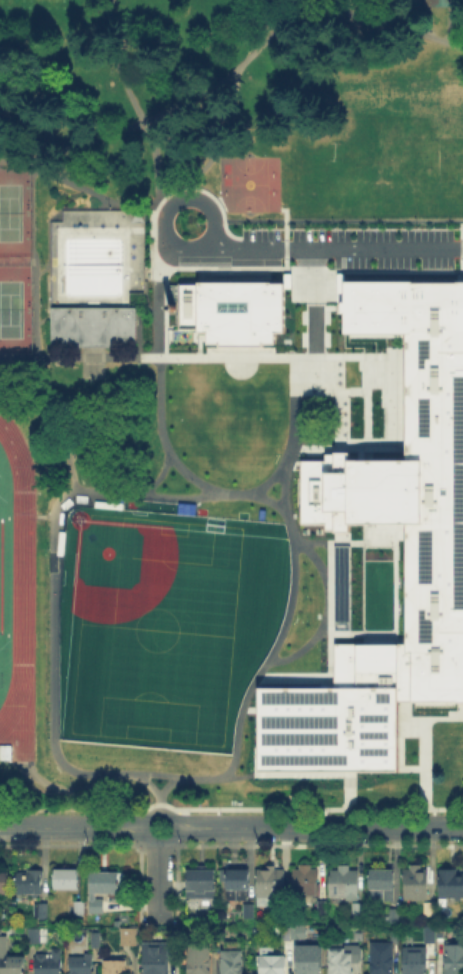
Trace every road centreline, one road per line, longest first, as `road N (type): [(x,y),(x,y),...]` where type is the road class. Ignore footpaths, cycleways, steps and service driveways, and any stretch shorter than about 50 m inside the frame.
road 1 (tertiary): [(175,828),(462,828)]
road 2 (tertiary): [(0,828),(144,828)]

